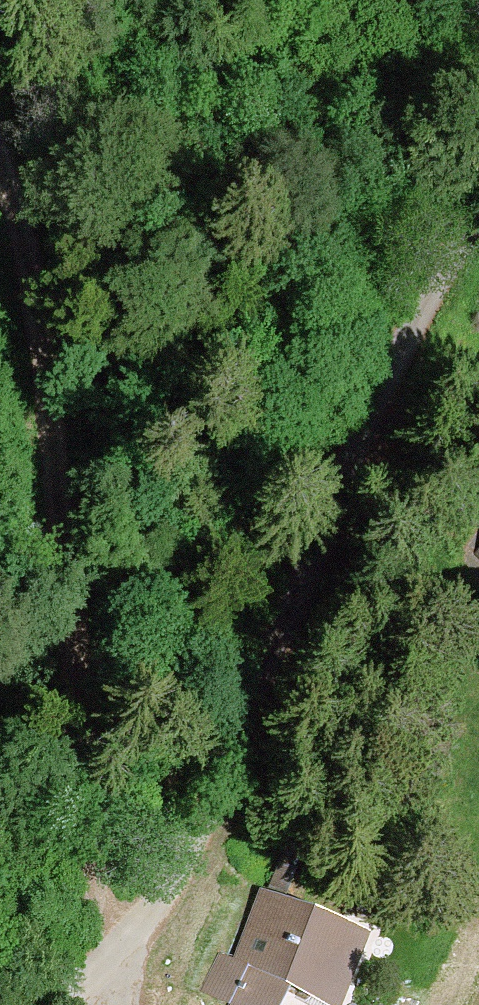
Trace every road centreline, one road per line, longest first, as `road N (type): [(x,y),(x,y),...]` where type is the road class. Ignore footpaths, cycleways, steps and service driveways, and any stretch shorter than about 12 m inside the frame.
road 1 (track): [(0,139),(50,326),(72,563),(93,1004)]
road 2 (unclassified): [(478,228),(413,338),(200,849),(110,1004)]

